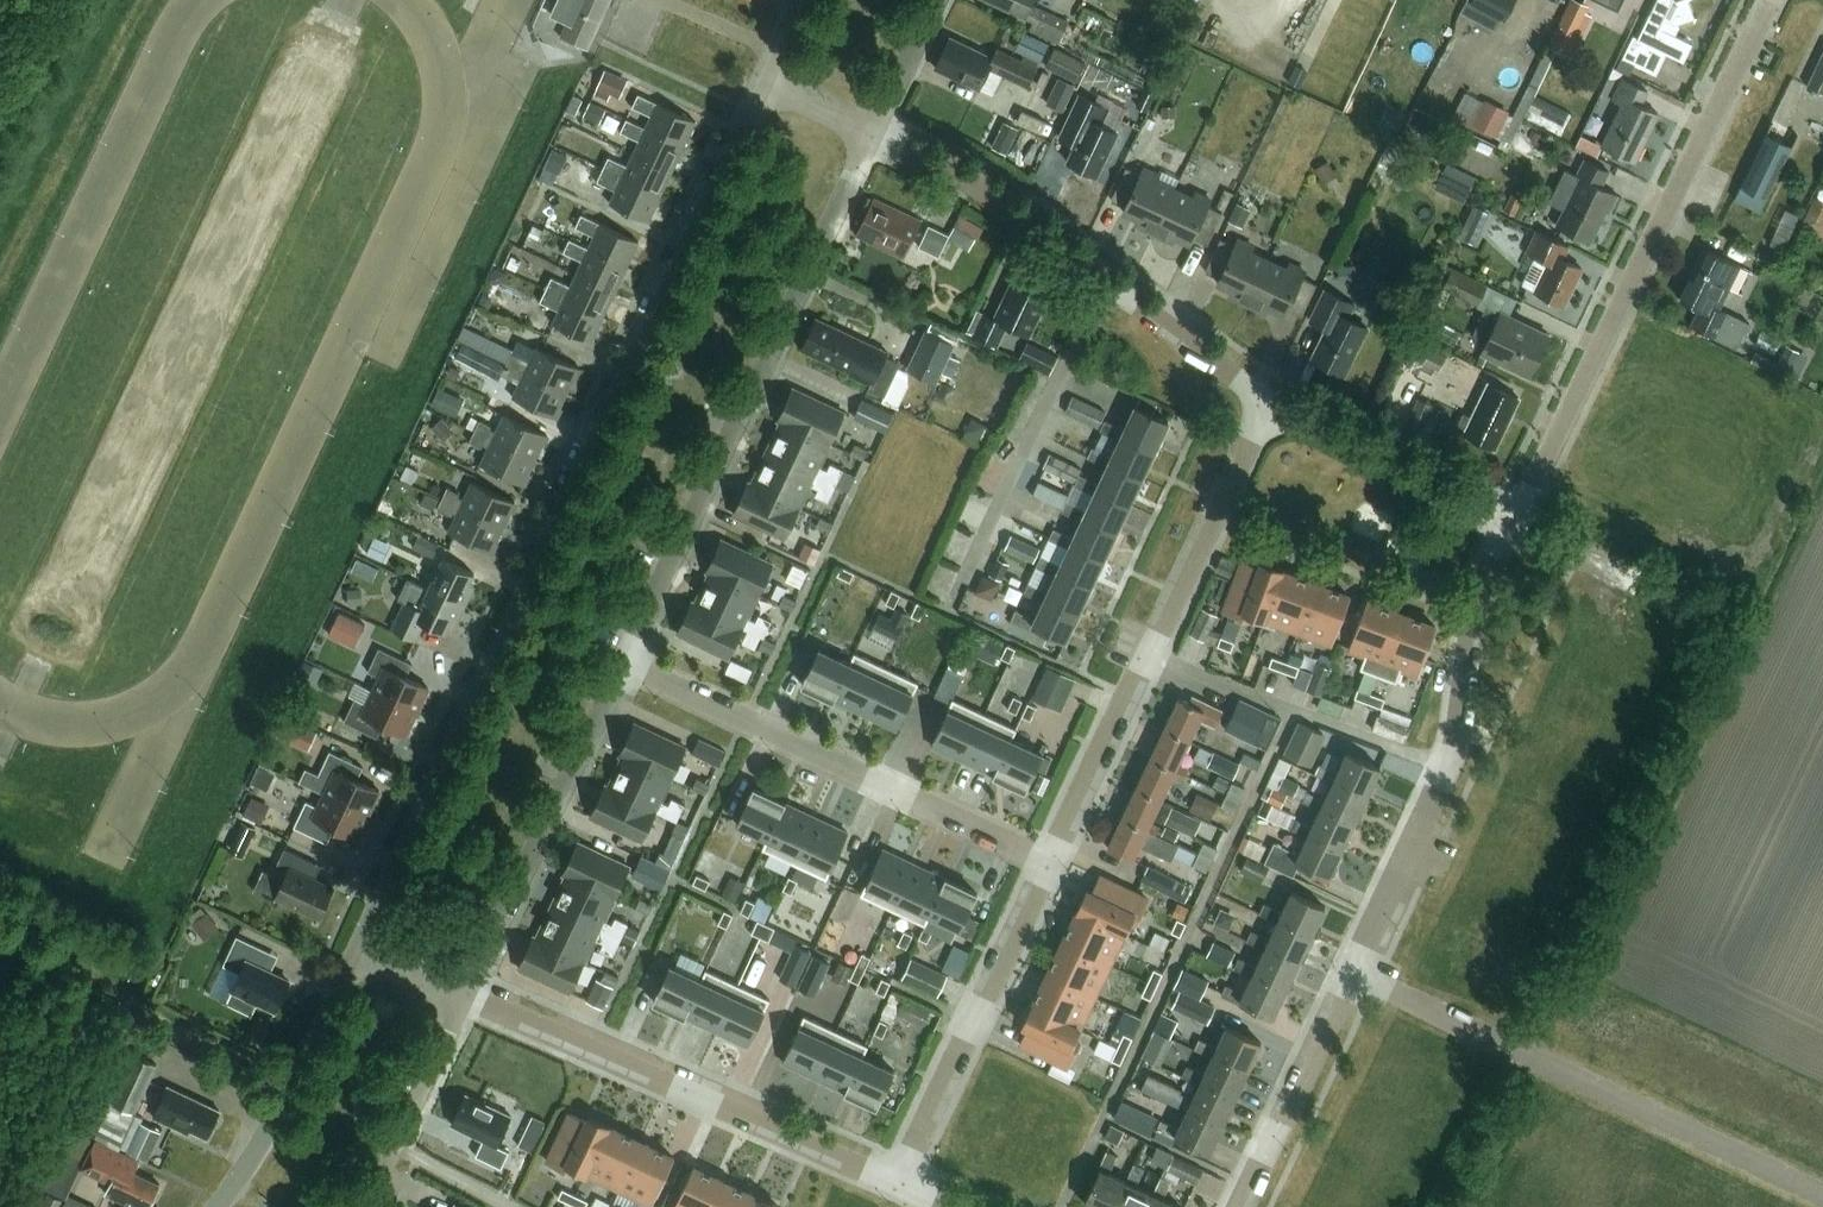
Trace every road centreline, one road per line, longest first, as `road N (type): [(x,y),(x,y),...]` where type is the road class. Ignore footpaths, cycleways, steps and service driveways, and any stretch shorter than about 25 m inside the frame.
road 1 (tertiary): [(359,944),(766,87)]
road 2 (residential): [(1511,528),(1767,0)]
road 3 (residential): [(625,661),(871,135)]
road 4 (residential): [(1822,1192),(1353,970)]
road 5 (residential): [(1052,864),(1264,408)]
road 6 (residential): [(1264,408),(976,192),(871,135)]
road 7 (residential): [(1353,970),(1448,769),(1463,634),(1511,528)]
road 8 (residential): [(900,1188),(468,993)]
road 9 (residential): [(625,661),(1052,864)]
road 10 (residential): [(468,993),(625,661)]
road 11 (residential): [(900,1188),(1052,864)]
road 12 (tertiary): [(218,1206),(295,1087),(359,944)]
road 13 (residential): [(1511,528),(1264,408)]
road 14 (residential): [(1241,1206),(1353,970)]
road 15 (residential): [(367,1206),(468,993)]
road 16 (residential): [(1691,616),(1511,528)]
road 17 (residential): [(871,135),(935,0)]

